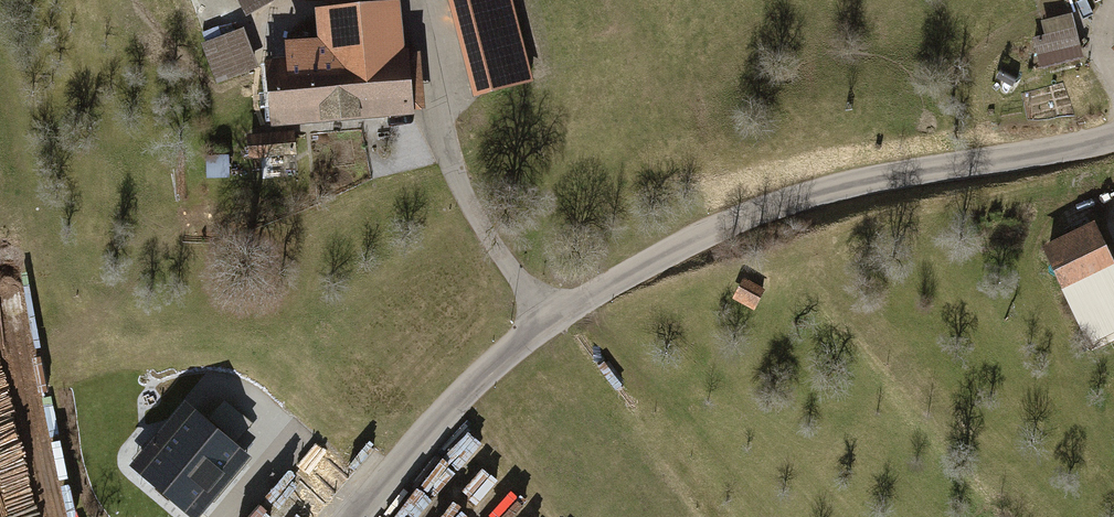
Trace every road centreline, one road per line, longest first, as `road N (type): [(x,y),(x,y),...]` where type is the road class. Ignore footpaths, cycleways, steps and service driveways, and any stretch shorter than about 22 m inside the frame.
road 1 (tertiary): [(1113,137),(858,184),(733,221),(546,319)]
road 2 (unclassified): [(413,0),(451,163),(546,319)]
road 3 (tertiary): [(546,319),(456,402),(356,516)]

